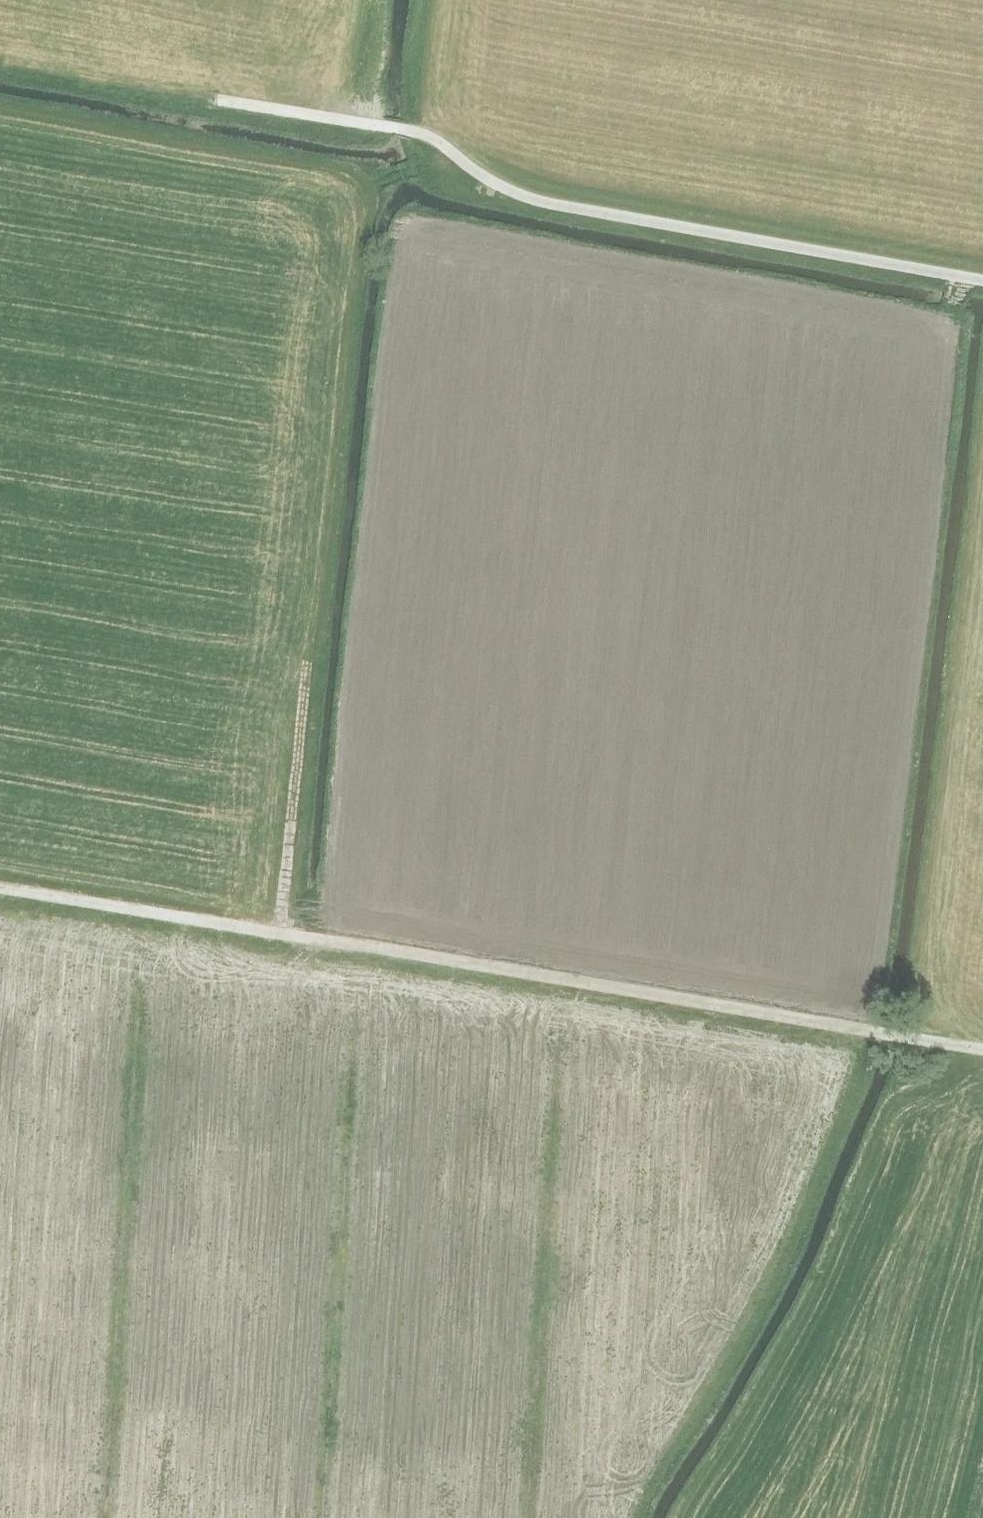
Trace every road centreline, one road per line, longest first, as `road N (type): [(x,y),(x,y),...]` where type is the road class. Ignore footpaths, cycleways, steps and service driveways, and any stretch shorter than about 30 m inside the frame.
road 1 (track): [(982,1050),(0,887)]
road 2 (track): [(217,100),(428,136),(494,183),(546,203),(982,280)]
road 3 (track): [(279,932),(305,665)]

